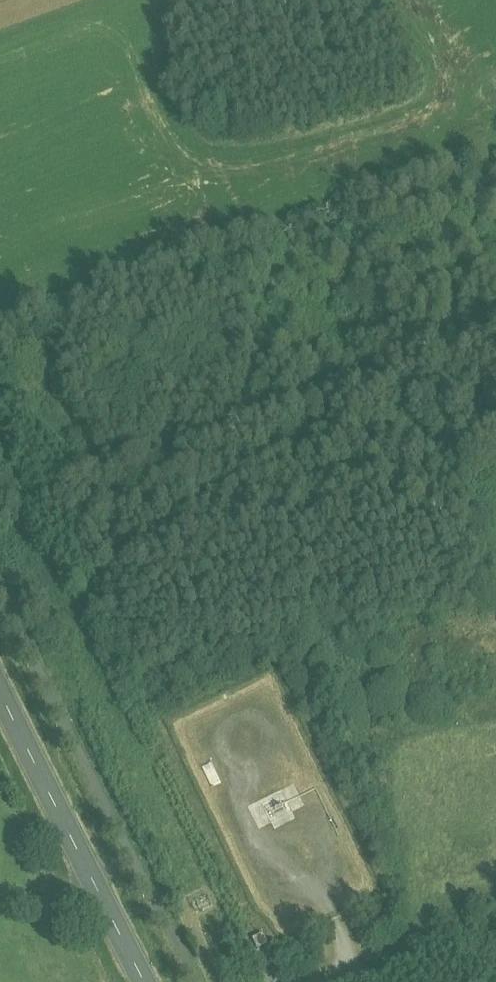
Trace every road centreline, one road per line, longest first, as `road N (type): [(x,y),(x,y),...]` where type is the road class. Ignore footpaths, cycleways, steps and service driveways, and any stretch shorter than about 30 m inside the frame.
road 1 (tertiary): [(0,690),(145,981)]

